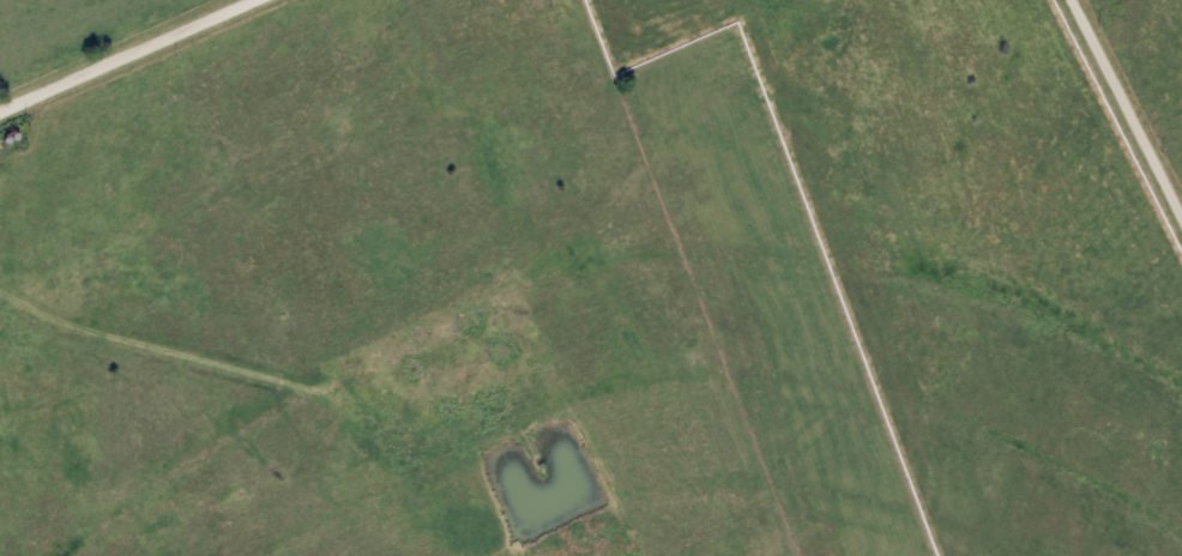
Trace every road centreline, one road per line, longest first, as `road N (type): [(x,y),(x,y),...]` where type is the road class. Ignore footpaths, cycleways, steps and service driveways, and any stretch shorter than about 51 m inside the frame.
road 1 (residential): [(249,0),(0,109)]
road 2 (residential): [(1181,223),(1070,0)]

